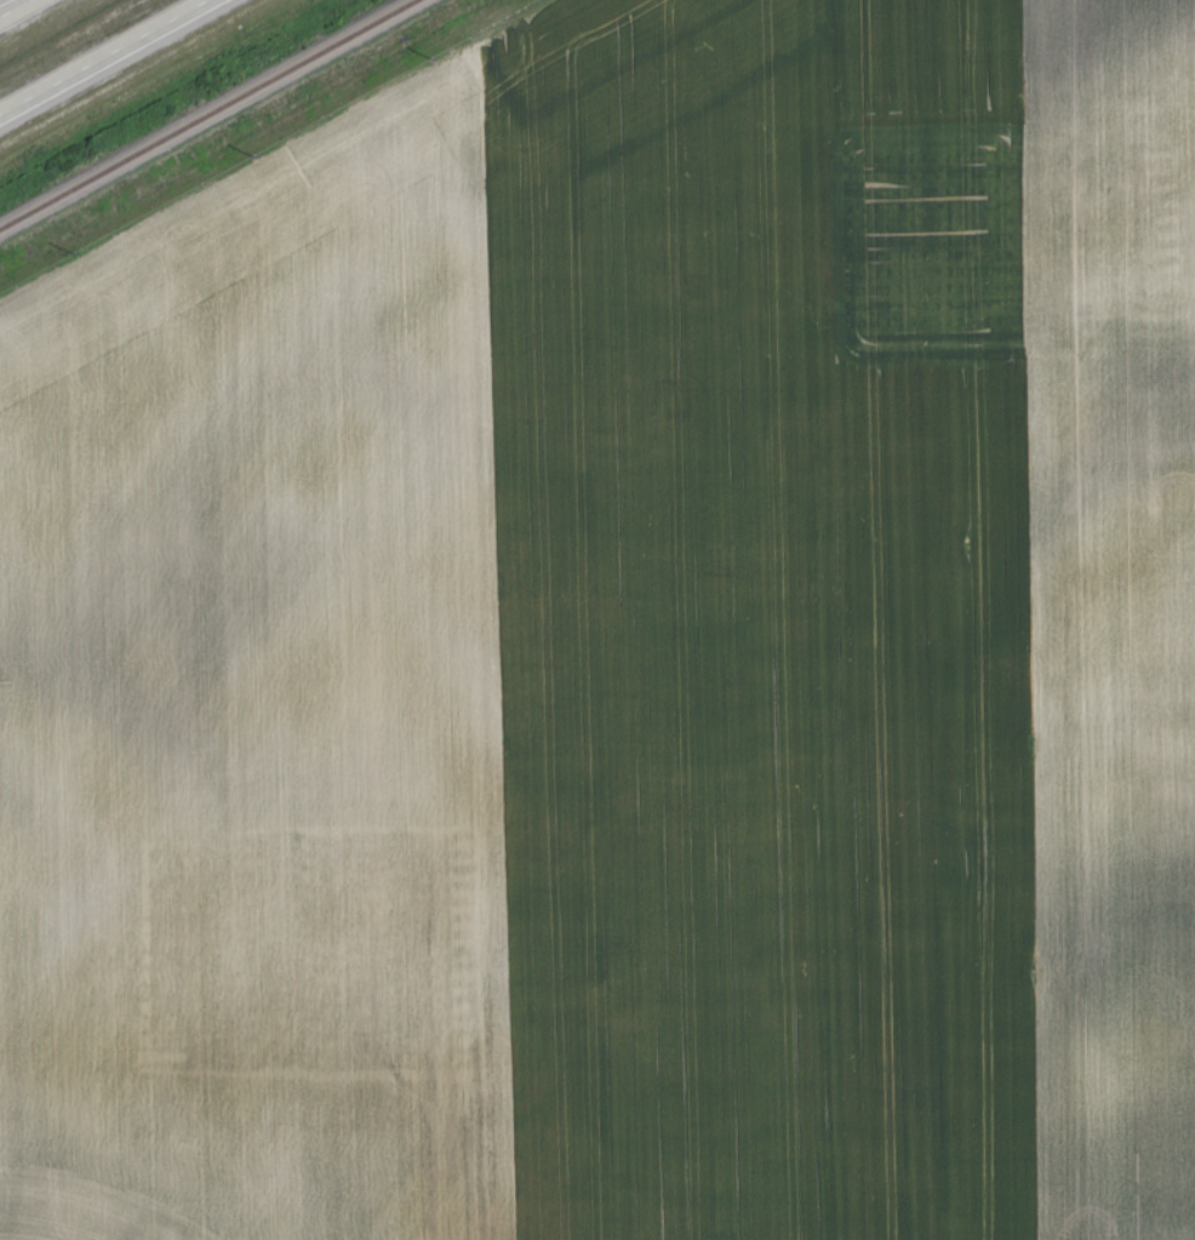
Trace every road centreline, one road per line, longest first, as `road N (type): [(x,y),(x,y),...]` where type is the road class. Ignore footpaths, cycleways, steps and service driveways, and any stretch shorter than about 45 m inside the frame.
road 1 (trunk): [(0,115),(212,0)]

